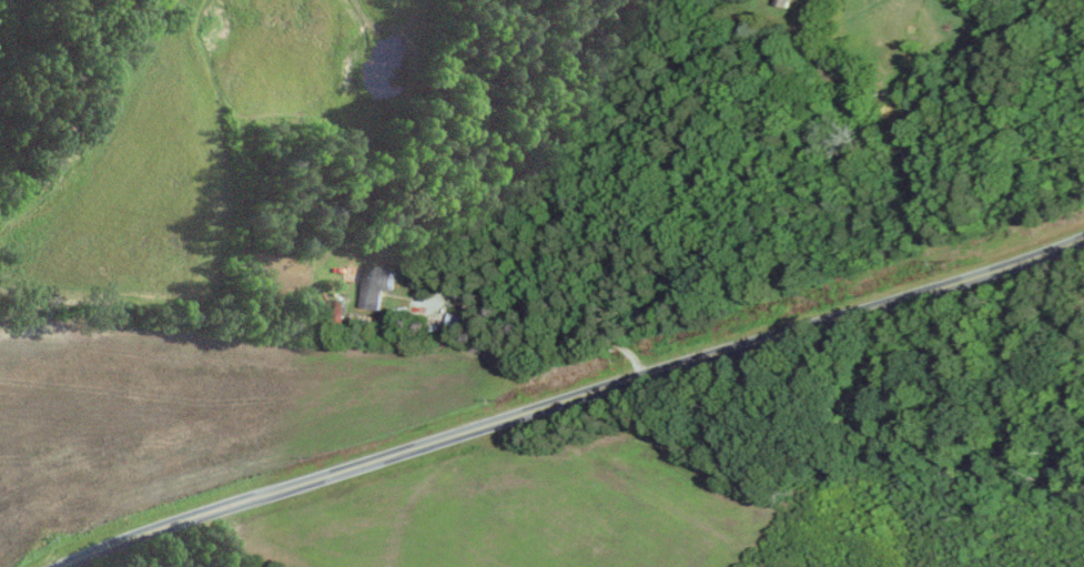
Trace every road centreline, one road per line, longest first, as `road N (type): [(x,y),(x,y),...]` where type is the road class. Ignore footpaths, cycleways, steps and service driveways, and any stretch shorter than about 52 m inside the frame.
road 1 (residential): [(62,566),(149,533),(1083,237)]

